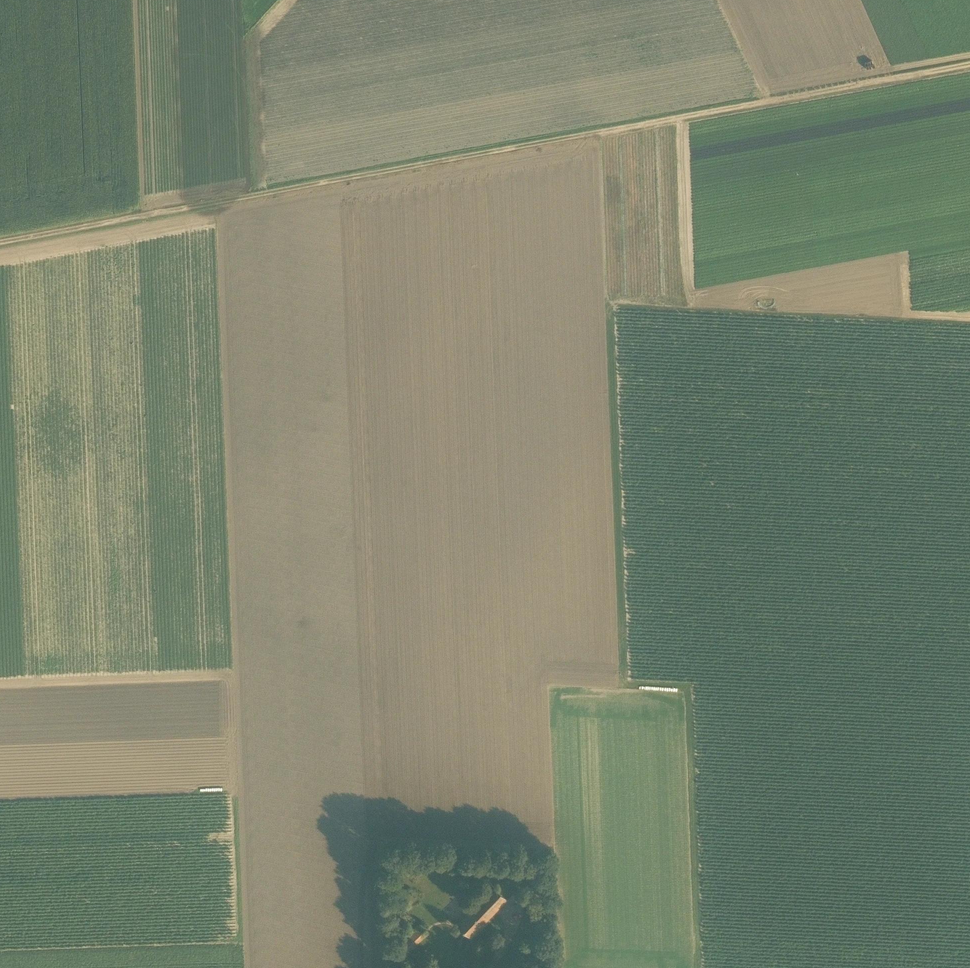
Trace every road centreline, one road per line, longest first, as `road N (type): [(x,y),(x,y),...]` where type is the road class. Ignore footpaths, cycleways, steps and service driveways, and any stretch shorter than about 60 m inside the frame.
road 1 (track): [(0,245),(969,65)]

